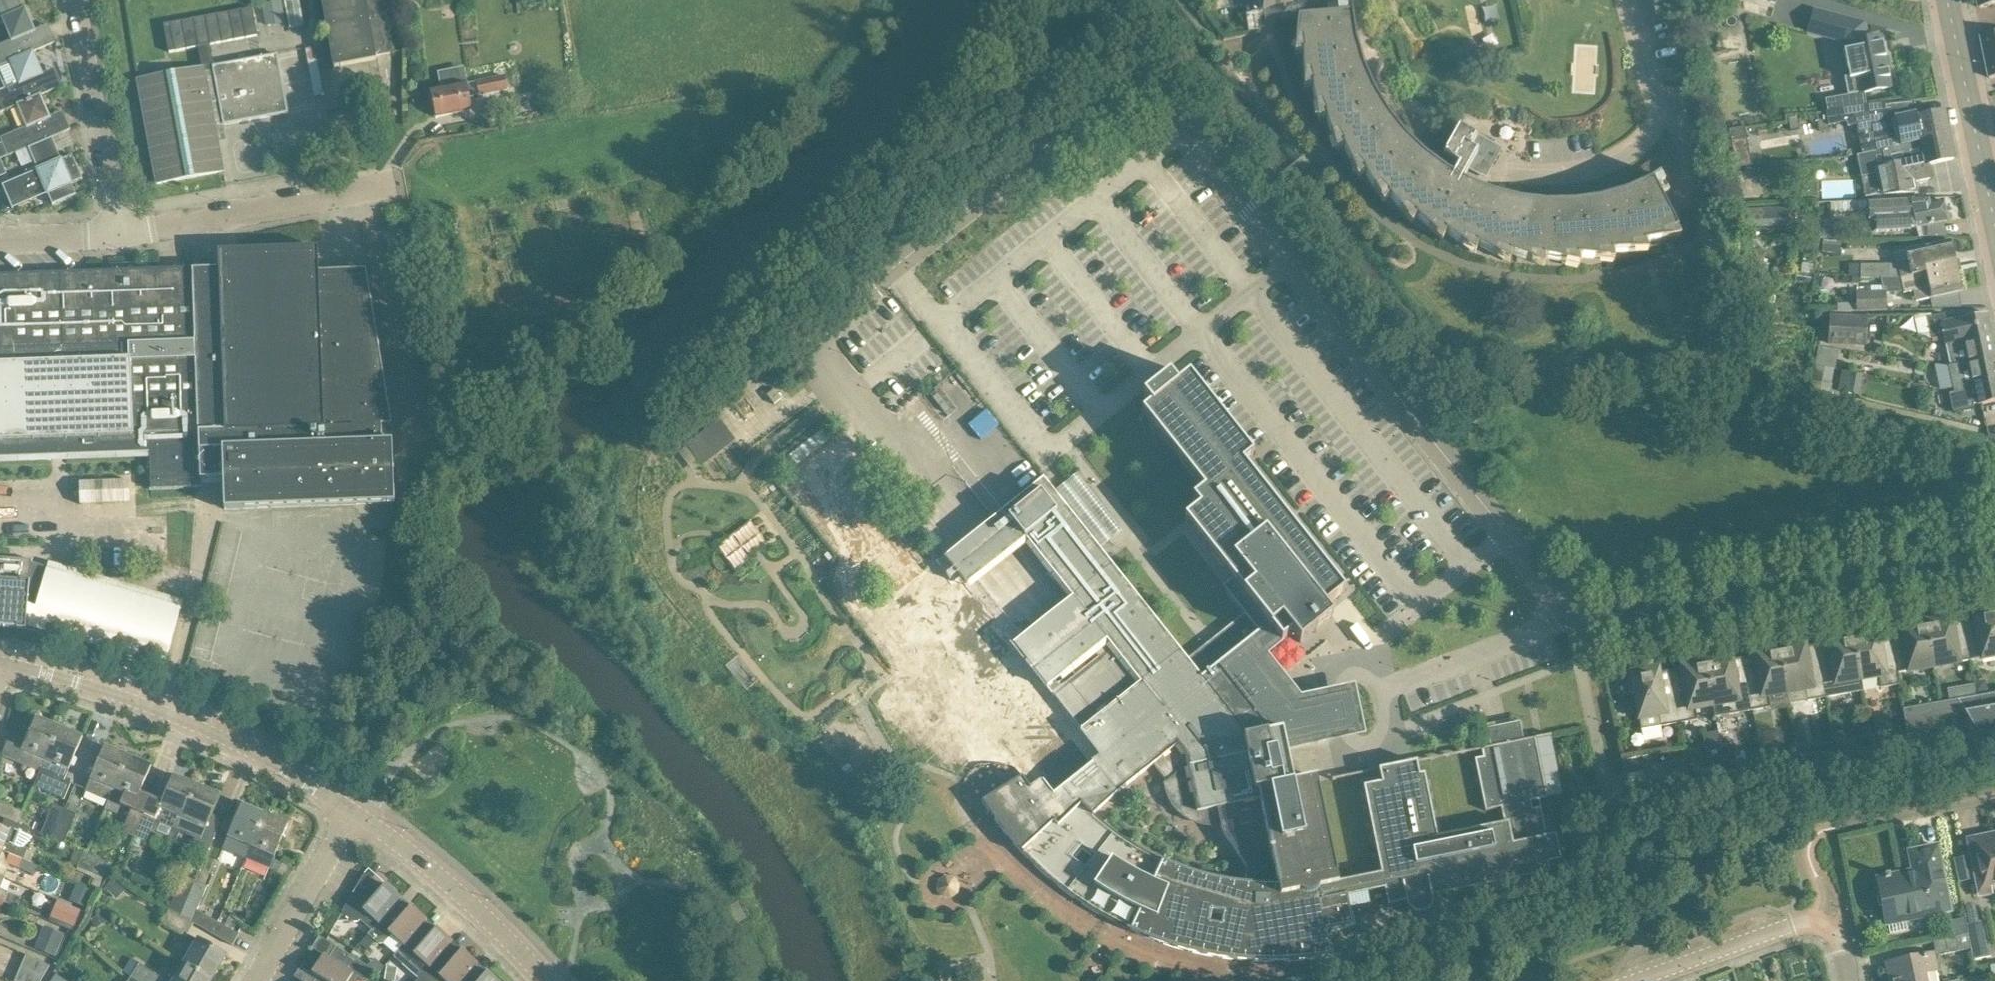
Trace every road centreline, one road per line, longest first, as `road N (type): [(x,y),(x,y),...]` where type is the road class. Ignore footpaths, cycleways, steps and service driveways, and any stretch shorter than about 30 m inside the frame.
road 1 (residential): [(894,268),(1128,83),(1146,82),(1566,611),(1581,620),(1994,551)]
road 2 (tertiary): [(351,811),(286,769),(122,694),(1,664)]
road 3 (residential): [(1508,175),(1585,172),(1647,142),(1662,109),(1630,0)]
road 4 (residential): [(119,234),(391,186)]
road 5 (tertiary): [(547,980),(445,880),(351,811)]
road 6 (residential): [(119,234),(76,0)]
road 7 (residential): [(1994,222),(1948,0)]
road 8 (residential): [(1635,980),(1792,925),(1833,928)]
road 9 (residential): [(249,980),(351,811)]
road 10 (residential): [(1843,827),(1994,795)]

